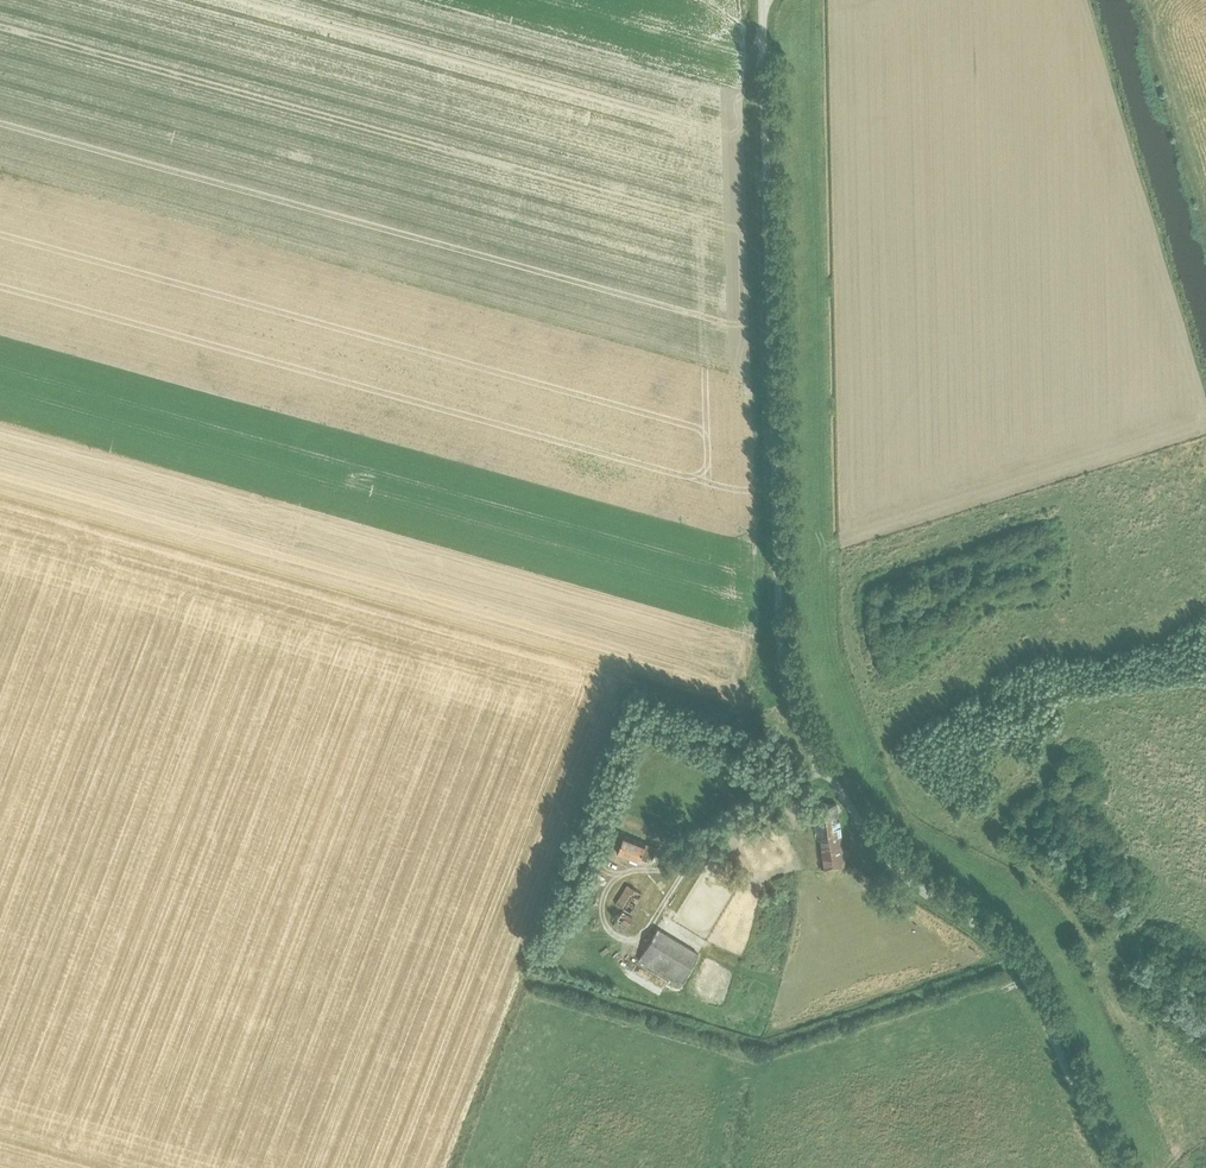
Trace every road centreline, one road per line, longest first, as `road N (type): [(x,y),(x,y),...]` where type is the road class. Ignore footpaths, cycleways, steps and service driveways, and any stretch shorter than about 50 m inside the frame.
road 1 (unclassified): [(1117,1167),(1017,967),(980,928),(895,867),(814,753),(792,705),(778,614),(763,3)]

